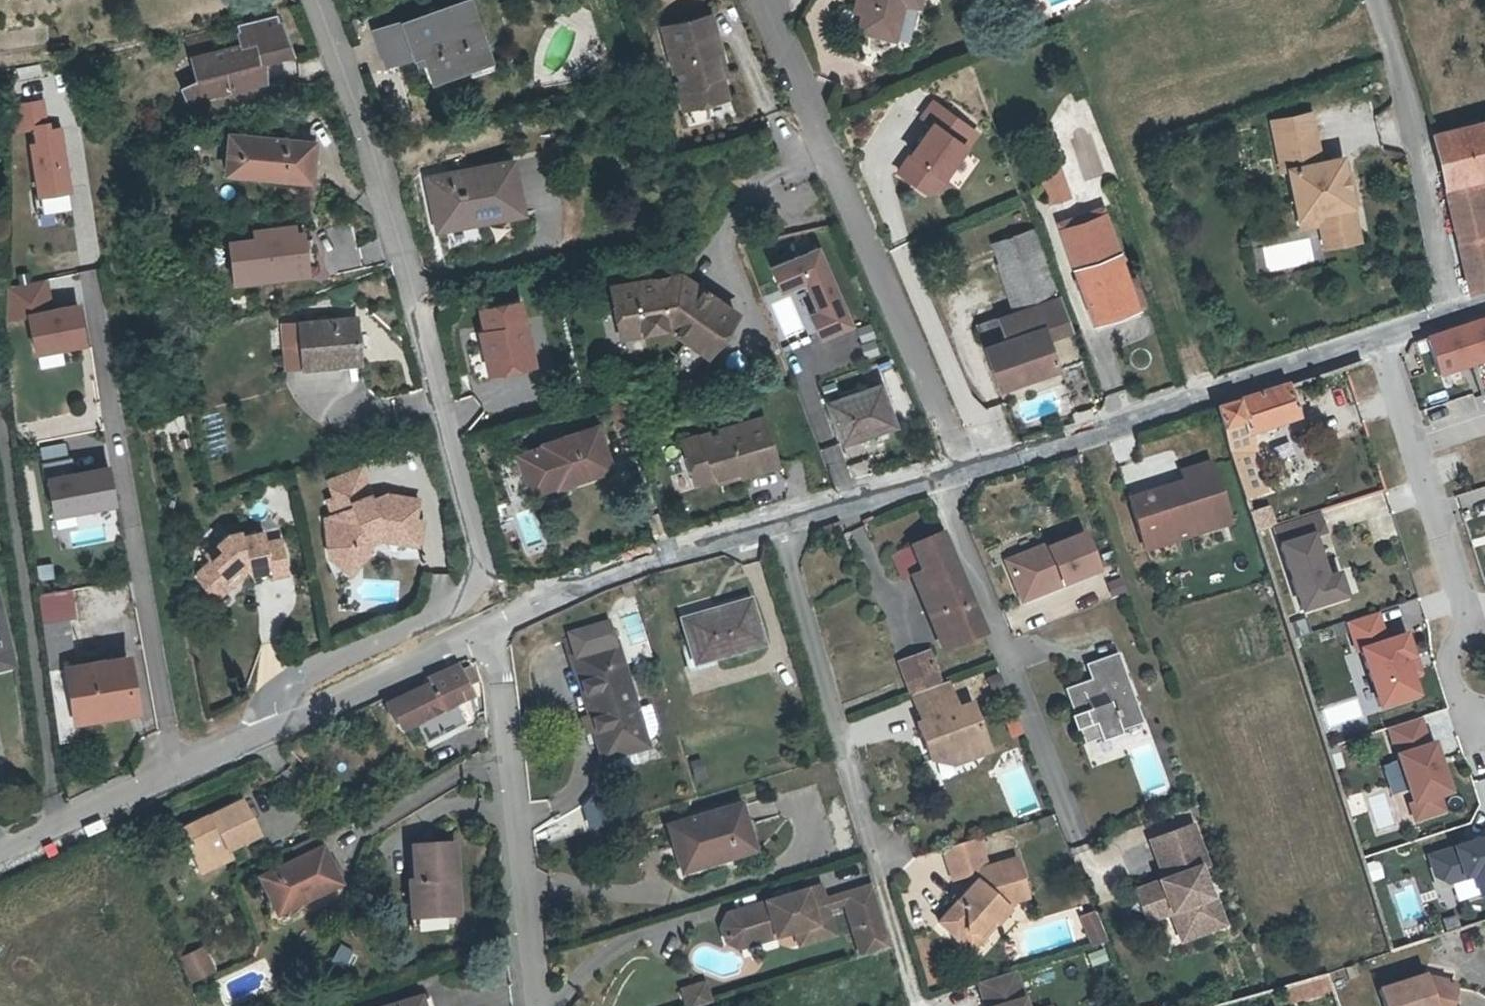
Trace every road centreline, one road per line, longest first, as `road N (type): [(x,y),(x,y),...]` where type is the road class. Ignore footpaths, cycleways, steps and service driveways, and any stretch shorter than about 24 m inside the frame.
road 1 (residential): [(275,726),(275,690),(471,592),(482,557),(382,187),(317,0)]
road 2 (residential): [(965,469),(771,0)]
road 3 (residential): [(1446,316),(965,469)]
road 4 (residential): [(533,1005),(491,623)]
road 5 (residential): [(789,517),(879,861)]
road 6 (residential): [(1446,316),(1435,213),(1380,0)]
road 7 (residential): [(789,517),(648,557),(491,623)]
road 8 (residential): [(275,726),(0,860)]
road 9 (residential): [(491,623),(275,726)]
road 10 (residential): [(965,469),(789,517)]

